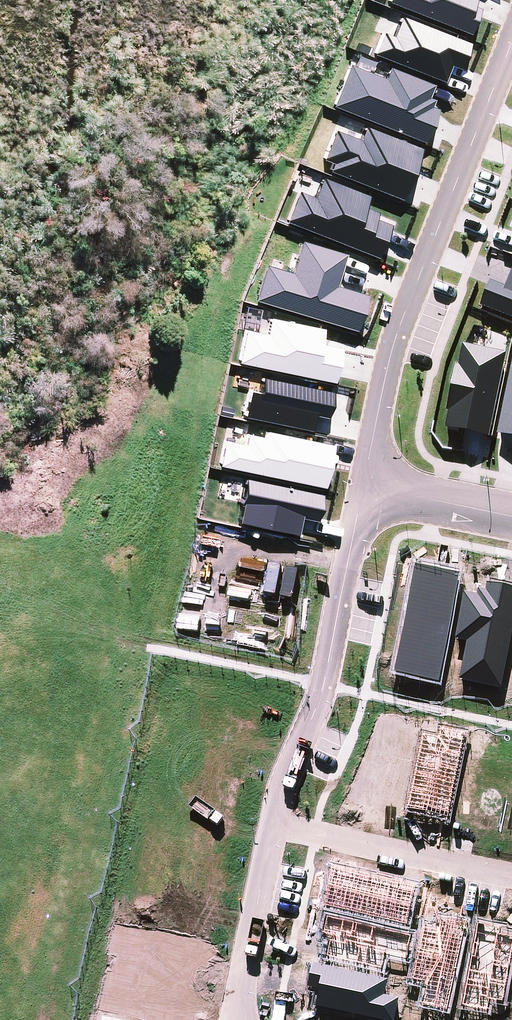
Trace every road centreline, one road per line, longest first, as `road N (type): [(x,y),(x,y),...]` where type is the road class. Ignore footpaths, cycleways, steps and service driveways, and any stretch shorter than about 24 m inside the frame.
road 1 (residential): [(362,485),(396,338),(511,39)]
road 2 (residential): [(362,485),(324,682),(276,814)]
road 3 (residential): [(276,814),(511,861)]
road 4 (residential): [(276,814),(233,1019)]
road 5 (residential): [(511,515),(362,485)]

